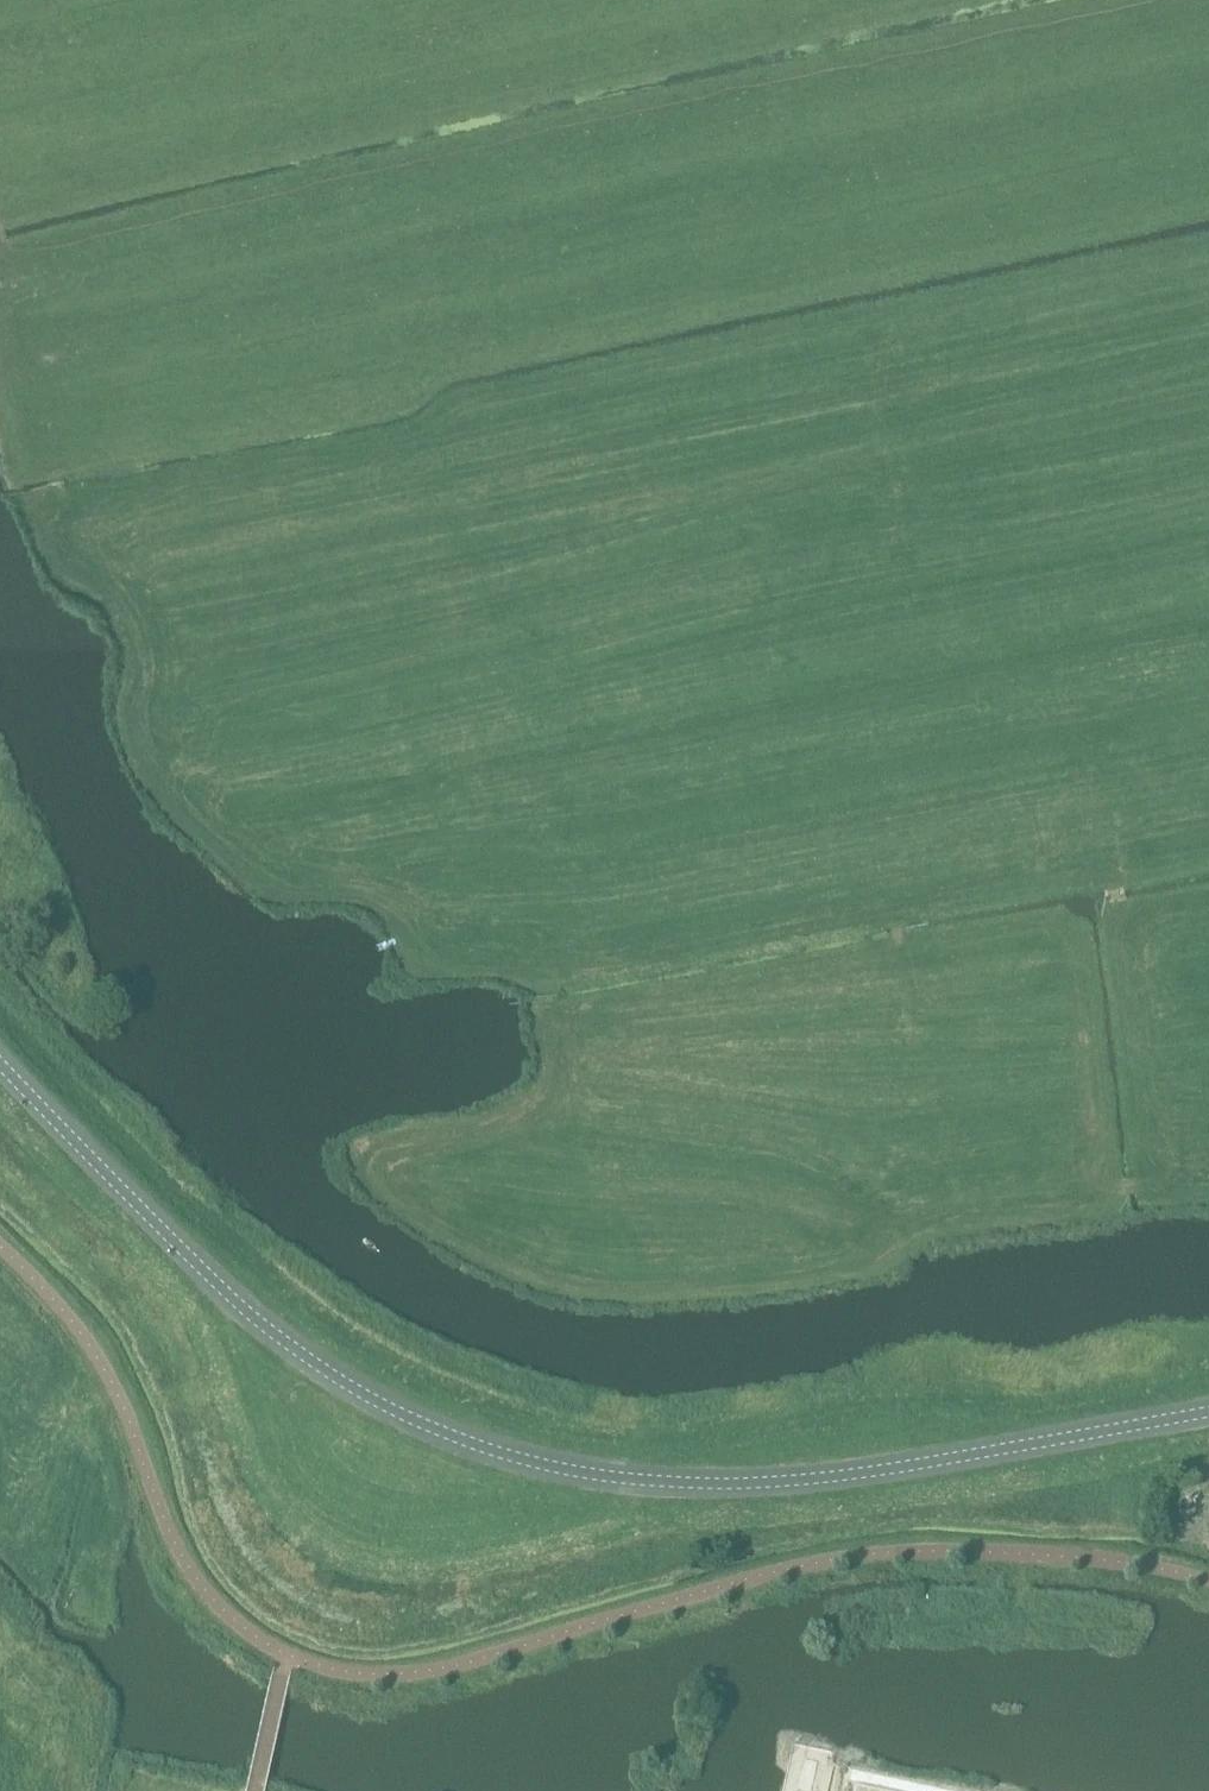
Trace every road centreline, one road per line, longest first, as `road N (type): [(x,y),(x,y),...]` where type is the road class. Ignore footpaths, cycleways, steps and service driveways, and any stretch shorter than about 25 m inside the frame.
road 1 (tertiary): [(1208,1410),(763,1482),(657,1482),(503,1454),(416,1421),(285,1341),(216,1283),(0,1063)]
road 2 (unclassified): [(63,1790),(71,1712),(27,1678),(0,1637)]

